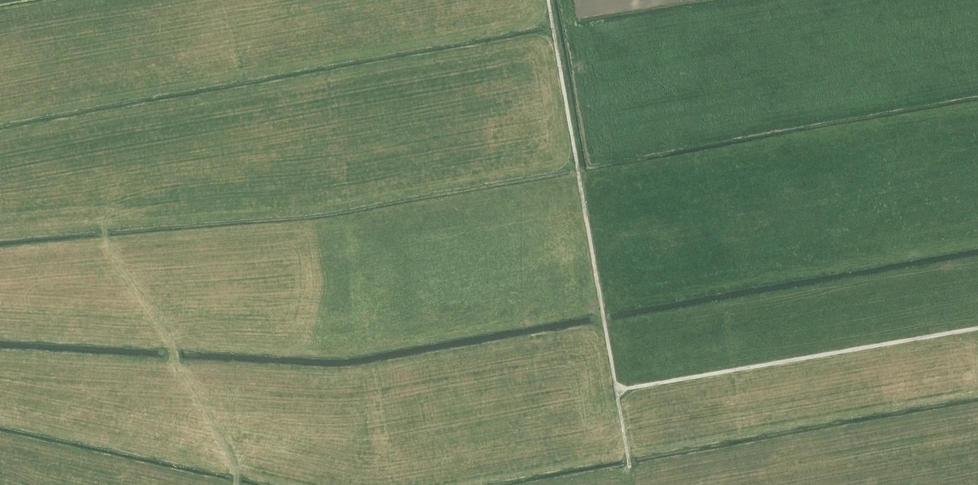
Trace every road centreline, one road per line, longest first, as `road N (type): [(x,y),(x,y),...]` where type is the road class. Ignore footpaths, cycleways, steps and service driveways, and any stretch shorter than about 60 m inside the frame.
road 1 (track): [(105,226),(108,244),(234,464),(236,484)]

